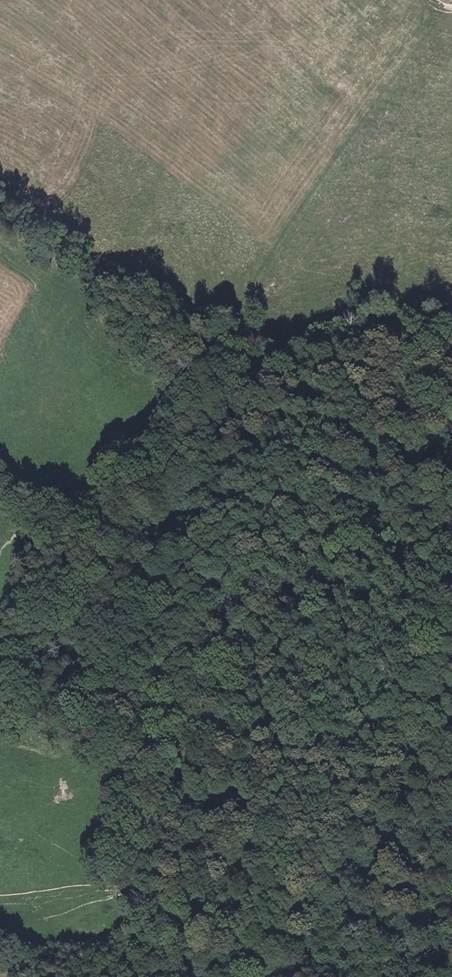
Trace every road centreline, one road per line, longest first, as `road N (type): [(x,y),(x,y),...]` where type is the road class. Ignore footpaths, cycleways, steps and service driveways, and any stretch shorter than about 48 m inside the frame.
road 1 (track): [(265,951),(337,916),(370,919),(394,934),(430,976)]

